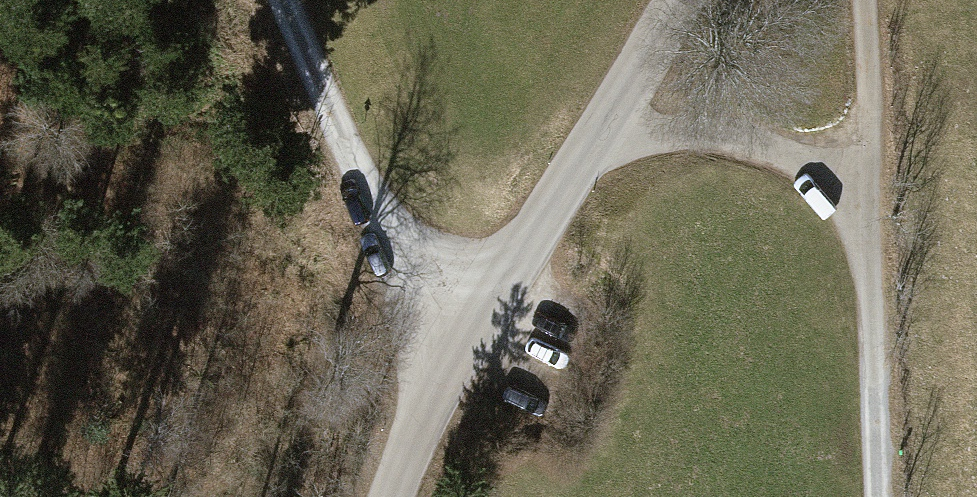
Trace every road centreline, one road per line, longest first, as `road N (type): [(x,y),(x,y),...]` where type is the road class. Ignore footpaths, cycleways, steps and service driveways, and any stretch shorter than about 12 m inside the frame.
road 1 (unclassified): [(680,0),(478,315),(393,496)]
road 2 (track): [(279,0),(408,275),(478,315)]
road 3 (track): [(873,183),(878,496)]
road 4 (track): [(873,183),(725,139),(654,138),(586,152)]
road 5 (track): [(865,0),(873,183)]

